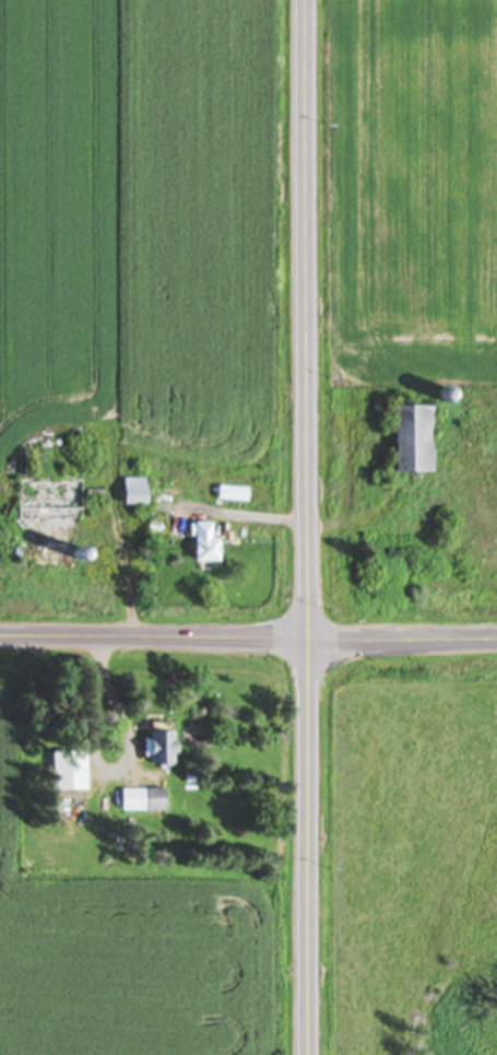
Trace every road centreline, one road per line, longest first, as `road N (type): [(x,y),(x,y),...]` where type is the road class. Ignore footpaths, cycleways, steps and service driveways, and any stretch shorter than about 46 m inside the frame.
road 1 (primary): [(307,1054),(308,0)]
road 2 (secondary): [(0,637),(308,637)]
road 3 (secondary): [(308,637),(496,638)]

